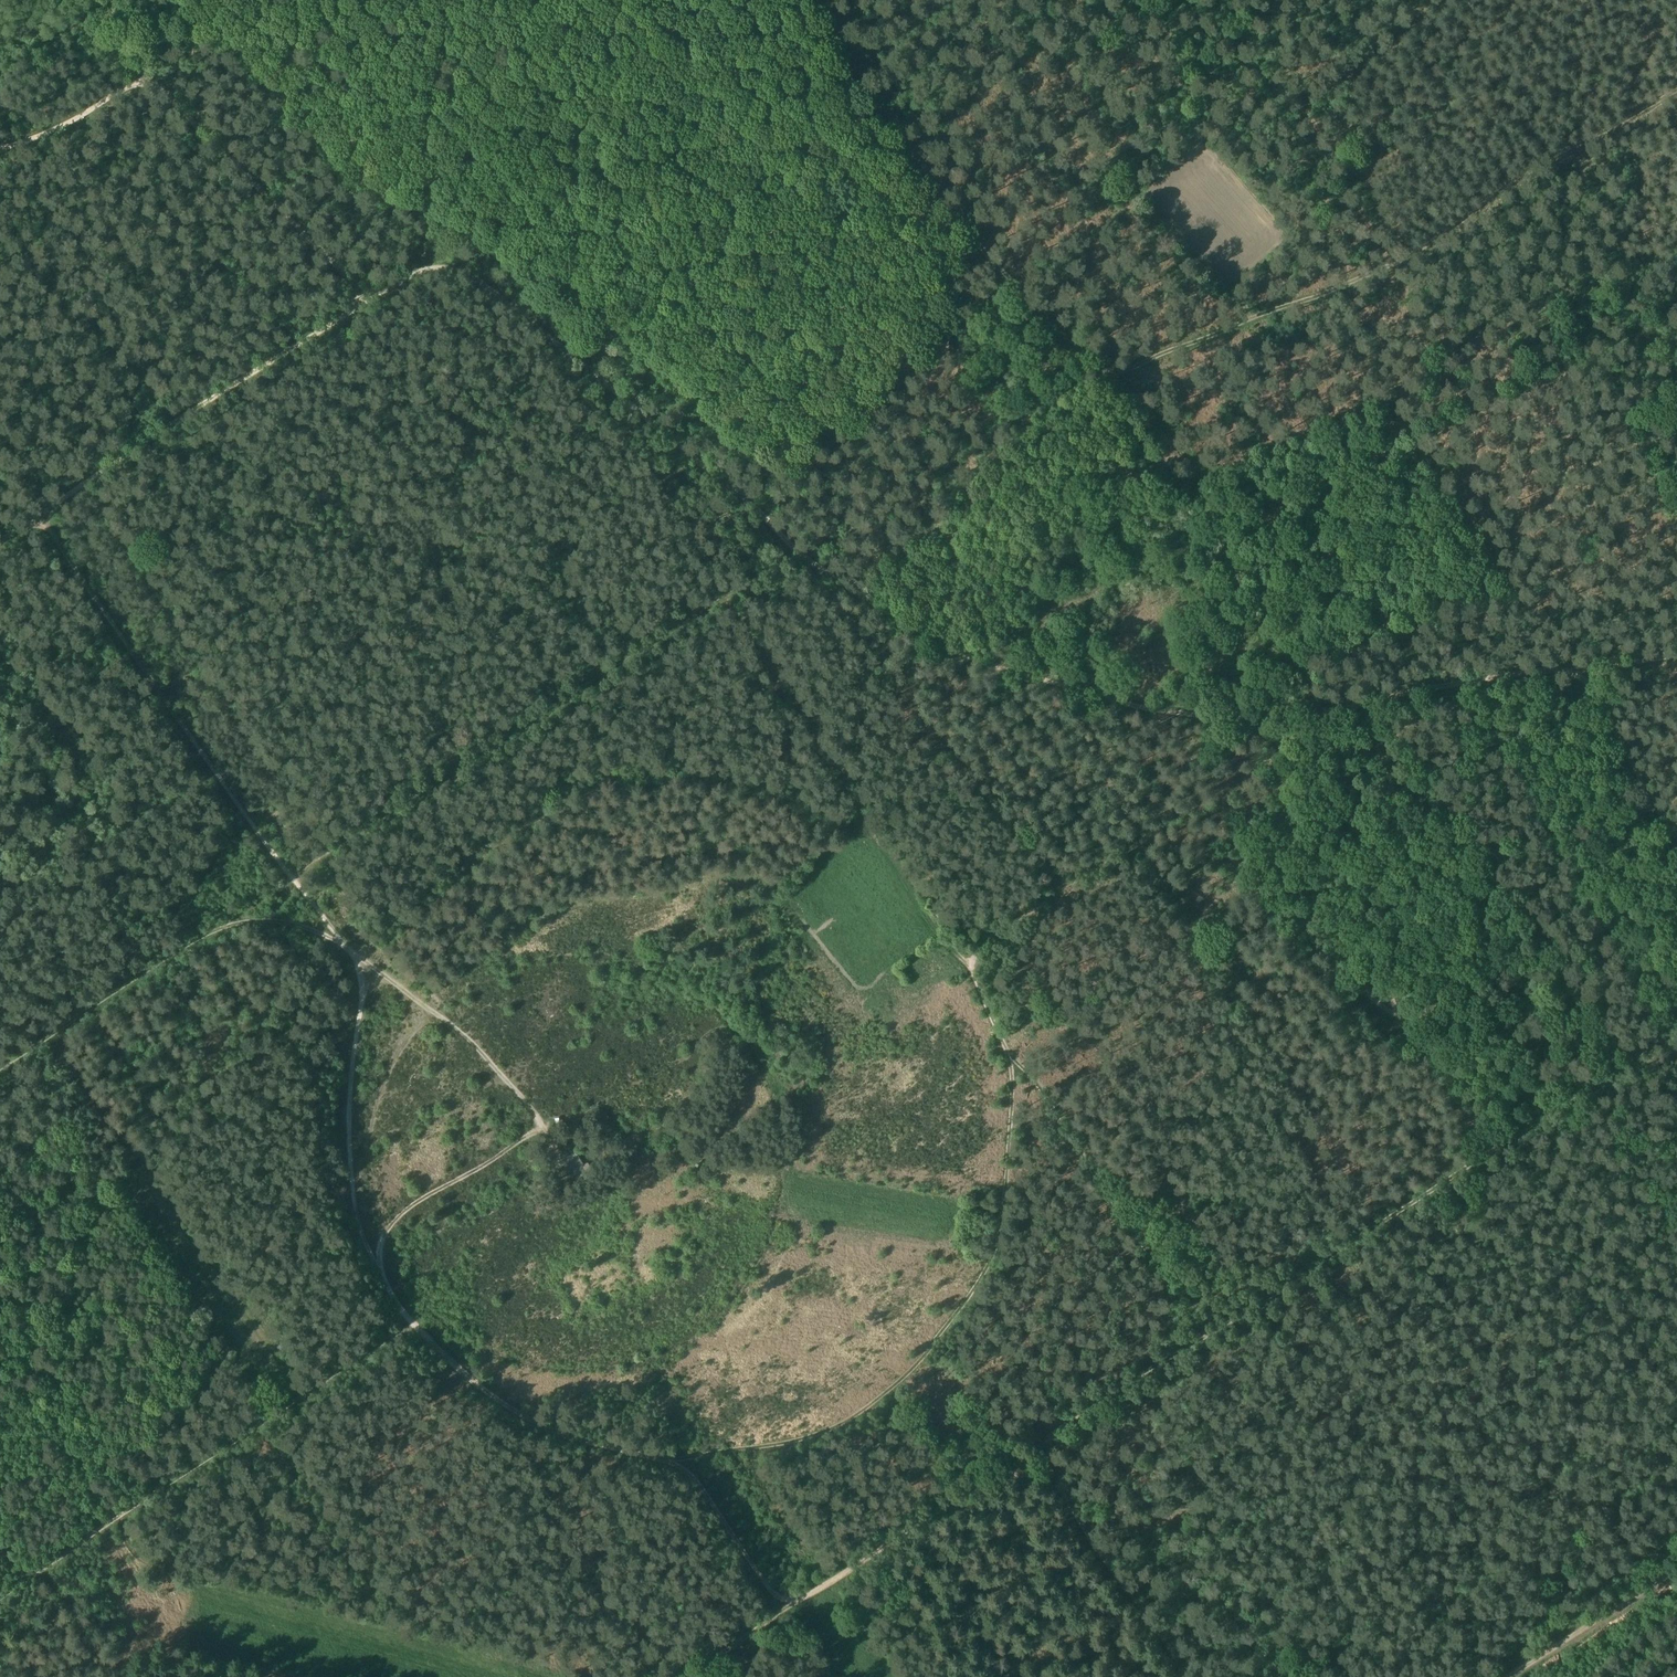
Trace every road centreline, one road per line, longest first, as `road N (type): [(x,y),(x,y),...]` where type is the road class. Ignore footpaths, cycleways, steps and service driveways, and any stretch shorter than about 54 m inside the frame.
road 1 (track): [(38,515),(292,878),(356,955),(362,996),(349,1109),(351,1179),(359,1227),(399,1305),(507,1407),(570,1435),(680,1460)]
road 2 (track): [(1303,718),(1226,717),(1104,698),(996,664),(923,630),(795,550),(582,361),(443,255),(364,304)]
road 3 (track): [(992,1474),(1676,1023)]
road 4 (track): [(582,361),(865,105),(1010,280),(1107,376)]
road 5 (track): [(987,939),(974,966),(1011,1063),(1007,1192),(992,1249),(960,1313),(909,1374),(845,1421),(805,1437),(680,1460)]
road 6 (track): [(1107,376),(1415,257),(1535,166),(1676,89)]
road 7 (track): [(412,1321),(0,1596)]
road 8 (track): [(1318,715),(1222,539),(1186,453),(1157,416),(1107,376)]
road 9 (track): [(38,515),(364,304)]
road 10 (track): [(1007,1046),(1206,1337)]
road 11 (track): [(292,878),(0,1070)]
road 12 (track): [(364,304),(149,79)]
road 13 (track): [(1568,667),(1318,715)]
road 14 (track): [(356,955),(480,1051),(542,1126)]
road 15 (track): [(784,1610),(992,1474)]
road 16 (track): [(1189,1676),(1057,1482)]
road 17 (track): [(374,1259),(410,1205),(542,1126)]
road 18 (track): [(1504,1676),(1676,1563)]
road 19 (track): [(1676,832),(1593,685),(1568,667)]
road 20 (track): [(680,1460),(784,1610)]
road 21 (track): [(149,79),(0,148)]
road 22 (track): [(1485,1152),(1396,1018)]
road 23 (track): [(223,923),(290,923),(342,942)]
road 24 (track): [(681,1676),(784,1610)]

